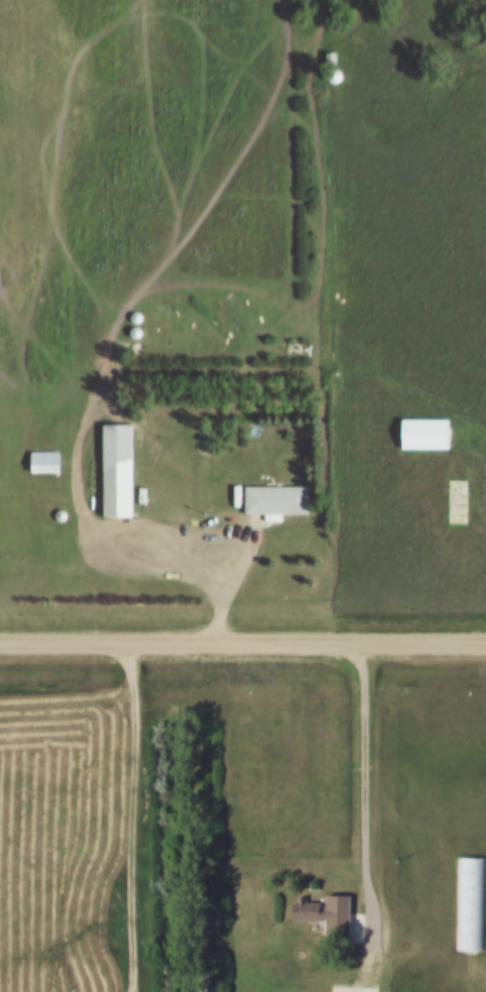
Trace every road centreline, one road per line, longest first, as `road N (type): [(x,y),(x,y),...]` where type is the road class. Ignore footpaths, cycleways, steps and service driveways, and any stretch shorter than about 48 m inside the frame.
road 1 (residential): [(485,643),(0,643)]
road 2 (track): [(378,933),(423,912),(451,844),(485,811)]

